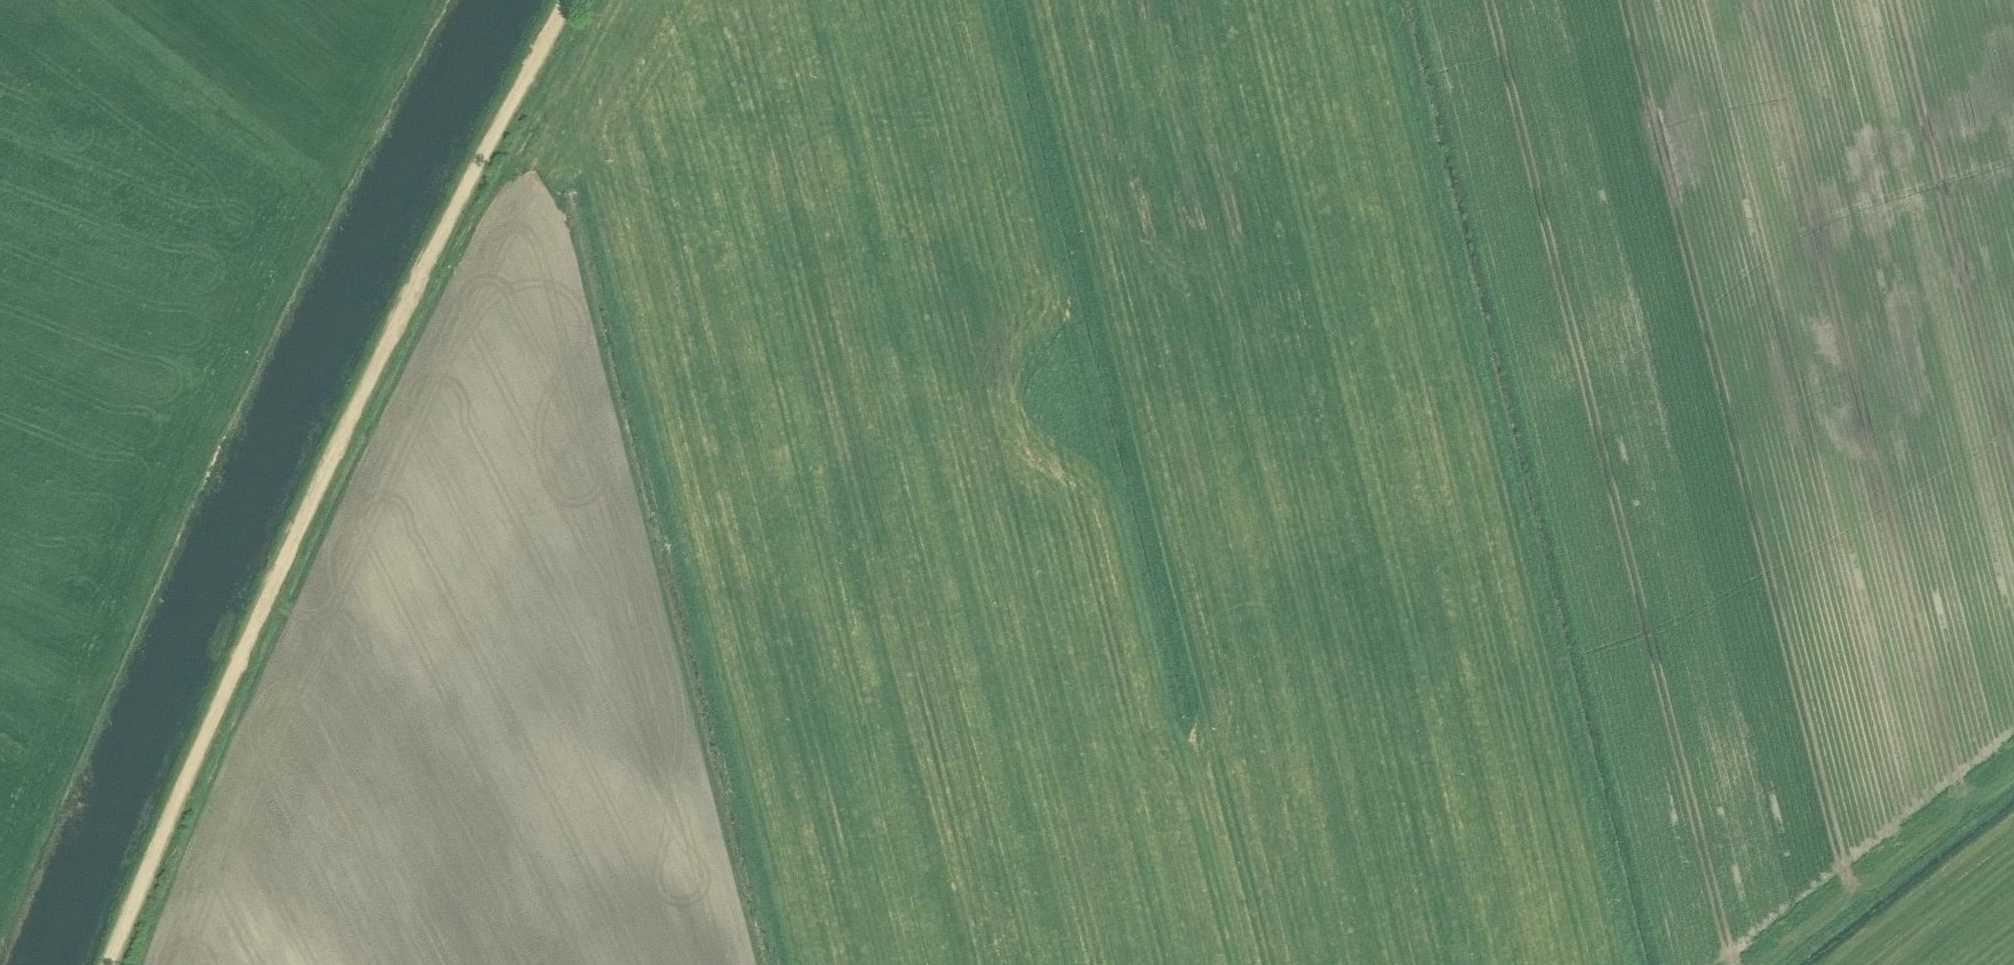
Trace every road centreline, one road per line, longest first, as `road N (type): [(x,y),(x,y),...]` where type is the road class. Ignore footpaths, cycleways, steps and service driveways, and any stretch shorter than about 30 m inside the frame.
road 1 (track): [(112,964),(345,413),(571,0)]

